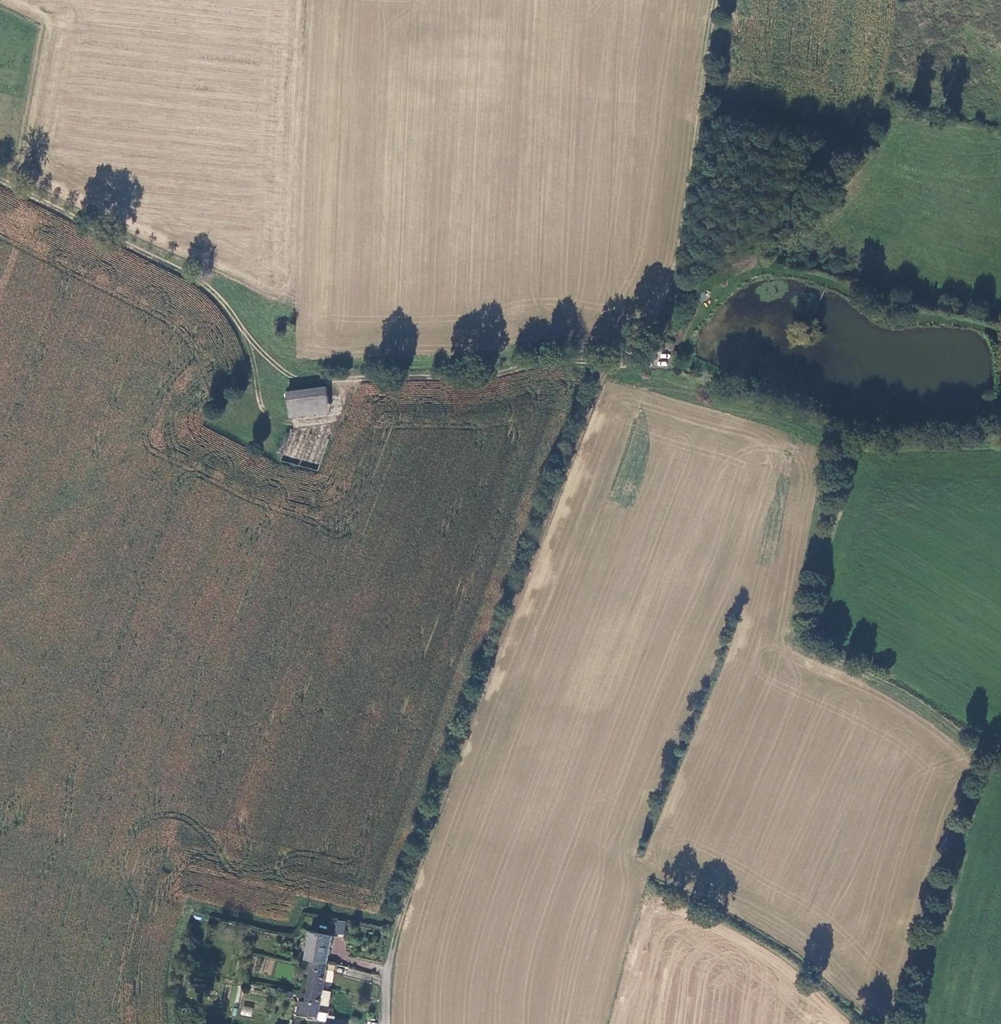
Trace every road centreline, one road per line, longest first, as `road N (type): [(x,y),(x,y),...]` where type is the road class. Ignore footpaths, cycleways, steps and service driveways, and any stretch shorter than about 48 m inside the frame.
road 1 (track): [(0,177),(194,278),(221,301),(244,336),(260,412),(287,425),(339,418),(359,380),(471,380),(582,361),(631,370),(681,346),(714,286)]
road 2 (track): [(386,970),(401,884),(599,364)]

